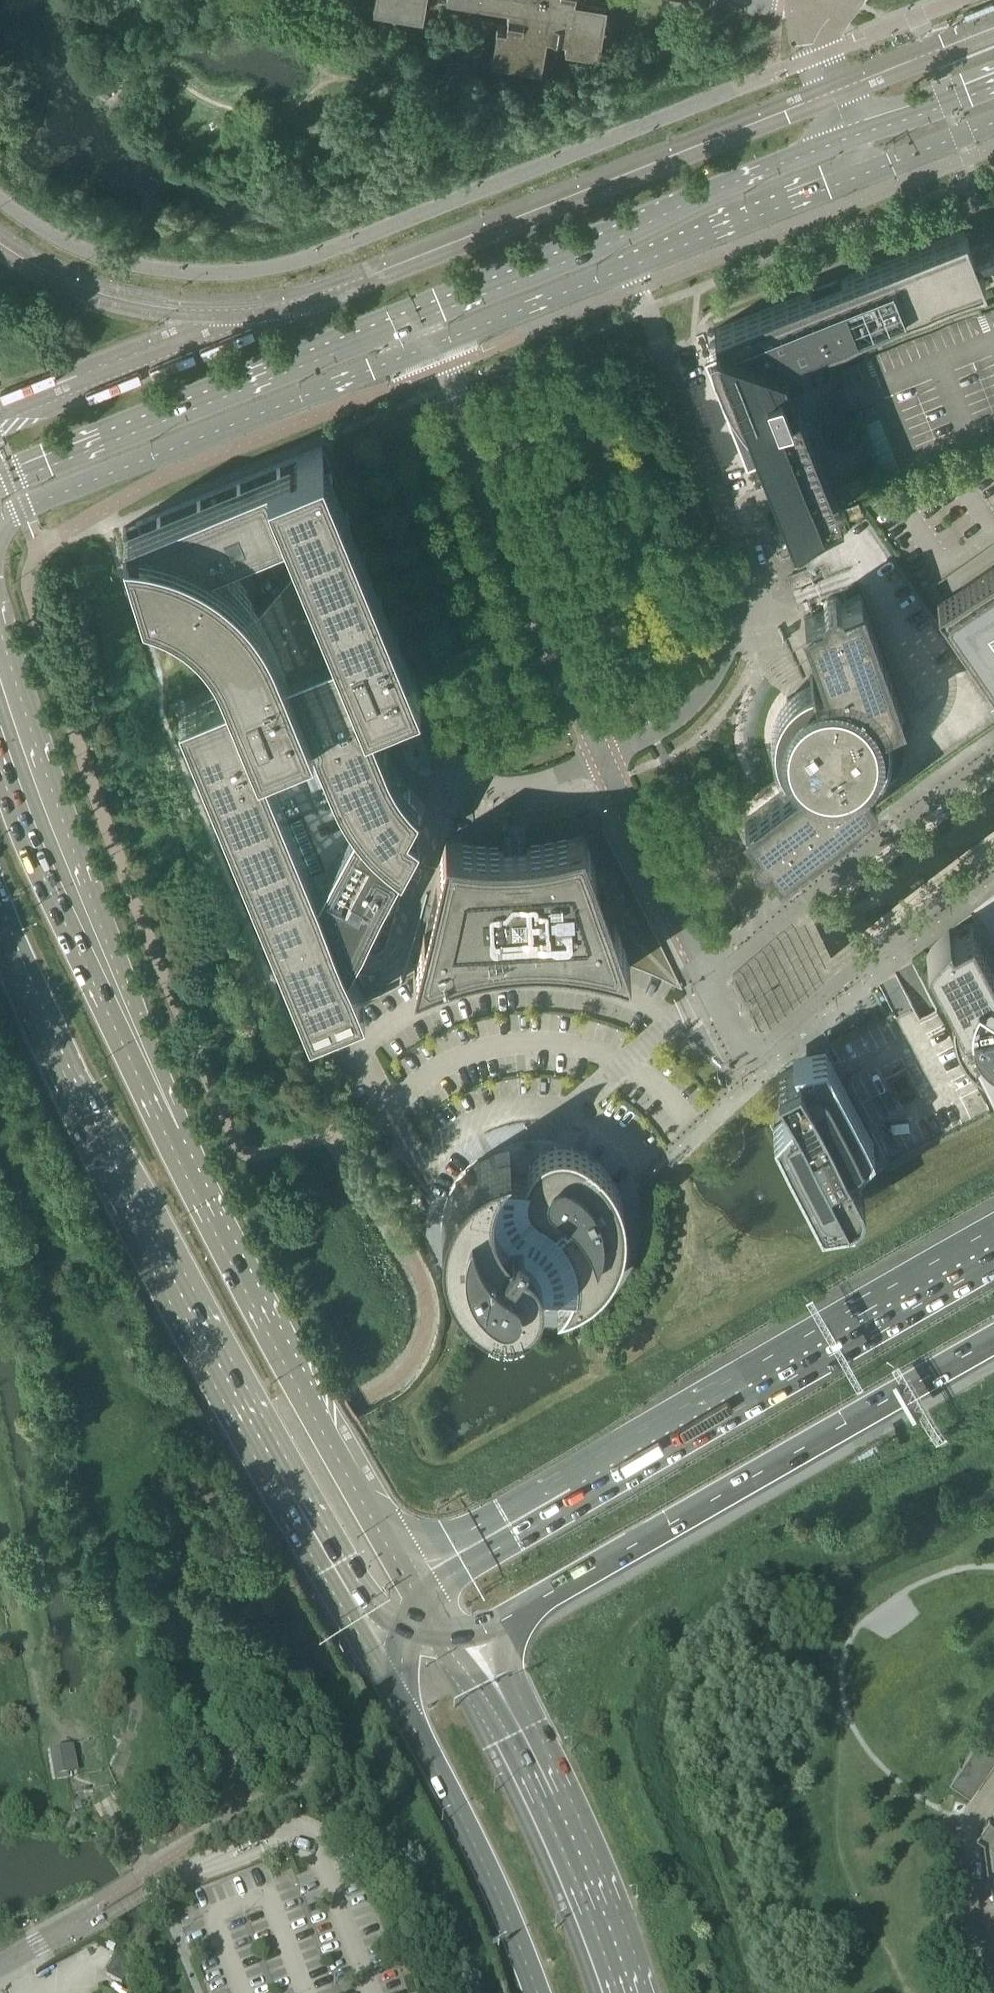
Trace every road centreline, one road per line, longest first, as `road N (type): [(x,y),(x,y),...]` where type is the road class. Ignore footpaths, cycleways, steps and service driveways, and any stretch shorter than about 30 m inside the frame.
road 1 (primary): [(0,934),(155,1258),(373,1658)]
road 2 (secondary): [(993,81),(426,312)]
road 3 (unclassified): [(603,759),(691,705),(722,658),(740,598),(732,525),(633,268)]
road 4 (primary): [(167,1136),(125,979),(0,622)]
road 5 (primary): [(414,1582),(298,1387),(167,1136)]
road 6 (secondary): [(7,517),(436,345)]
road 7 (secondary): [(426,312),(0,473)]
road 8 (unclassified): [(603,759),(436,345)]
road 9 (motorway): [(611,1557),(993,1343)]
road 10 (primary): [(167,1136),(0,764)]
road 11 (primary): [(616,1992),(525,1767),(444,1641)]
road 12 (secondary): [(633,268),(993,123)]
road 13 (motorway): [(993,1245),(662,1436)]
road 14 (primary): [(373,1658),(466,1827),(535,1992)]
road 15 (unclassified): [(993,761),(883,840),(713,982)]
road 16 (unclassified): [(750,1055),(993,859)]
road 17 (primary): [(662,1436),(414,1582)]
road 18 (unclassified): [(603,759),(713,982)]
road 19 (secondary): [(436,345),(633,268)]
road 20 (primary): [(444,1641),(481,1631),(611,1557)]

